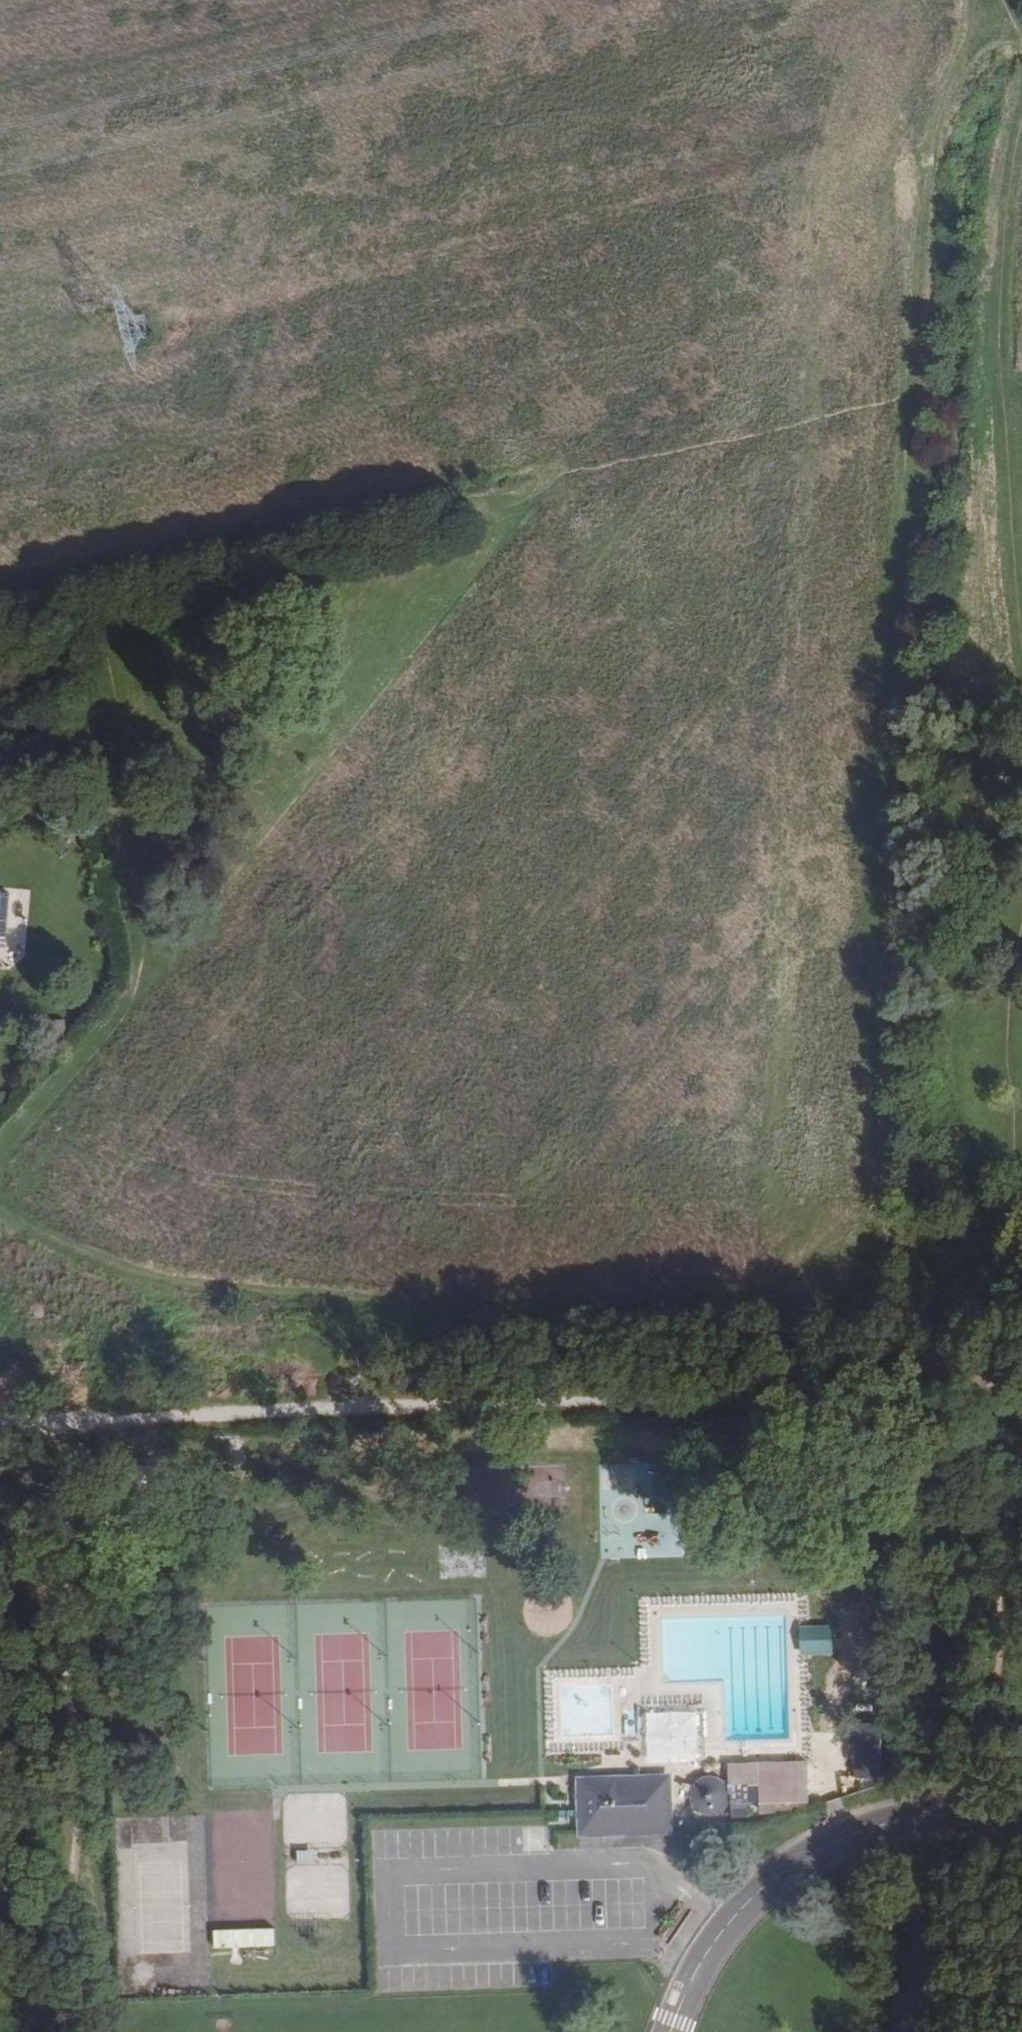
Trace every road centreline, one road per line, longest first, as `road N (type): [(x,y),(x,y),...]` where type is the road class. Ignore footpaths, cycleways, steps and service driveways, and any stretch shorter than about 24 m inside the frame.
road 1 (track): [(1021,1380),(254,1390),(76,1441),(0,1411)]
road 2 (residential): [(666,2031),(707,1949),(779,1871),(927,1822),(1021,1819)]

